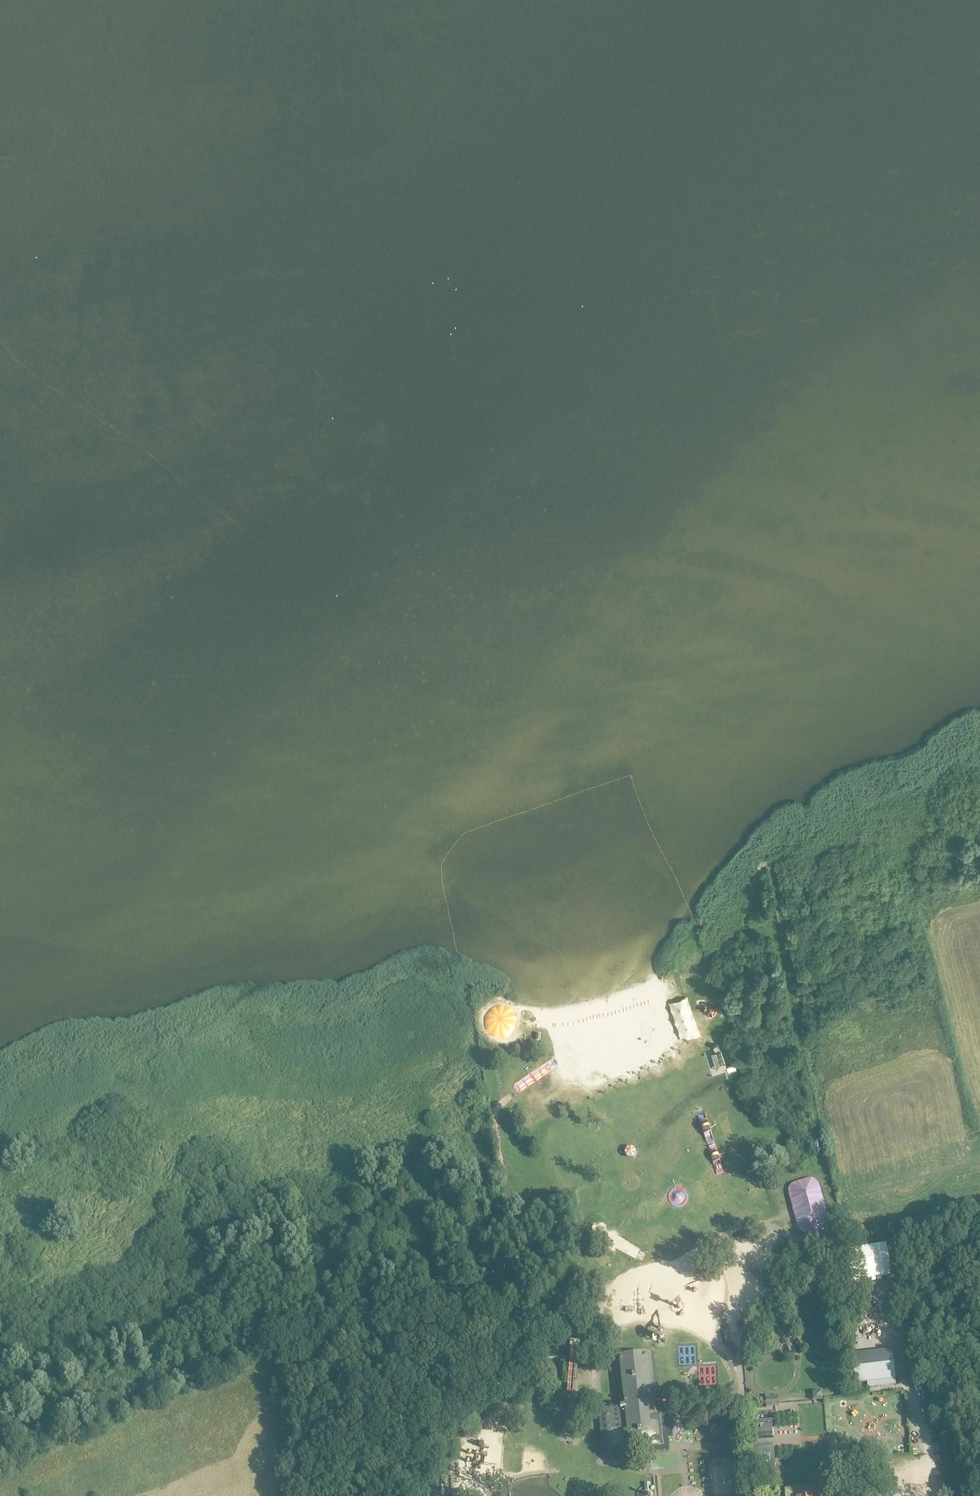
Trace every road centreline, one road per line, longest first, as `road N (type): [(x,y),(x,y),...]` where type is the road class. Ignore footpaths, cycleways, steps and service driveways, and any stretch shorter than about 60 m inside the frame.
road 1 (track): [(796,1381),(799,1362),(778,1309),(783,1297),(798,1295),(820,1306),(838,1387),(812,1398),(756,1398),(748,1388),(747,1326),(764,1326),(773,1336),(754,1376),(759,1390),(783,1391)]

